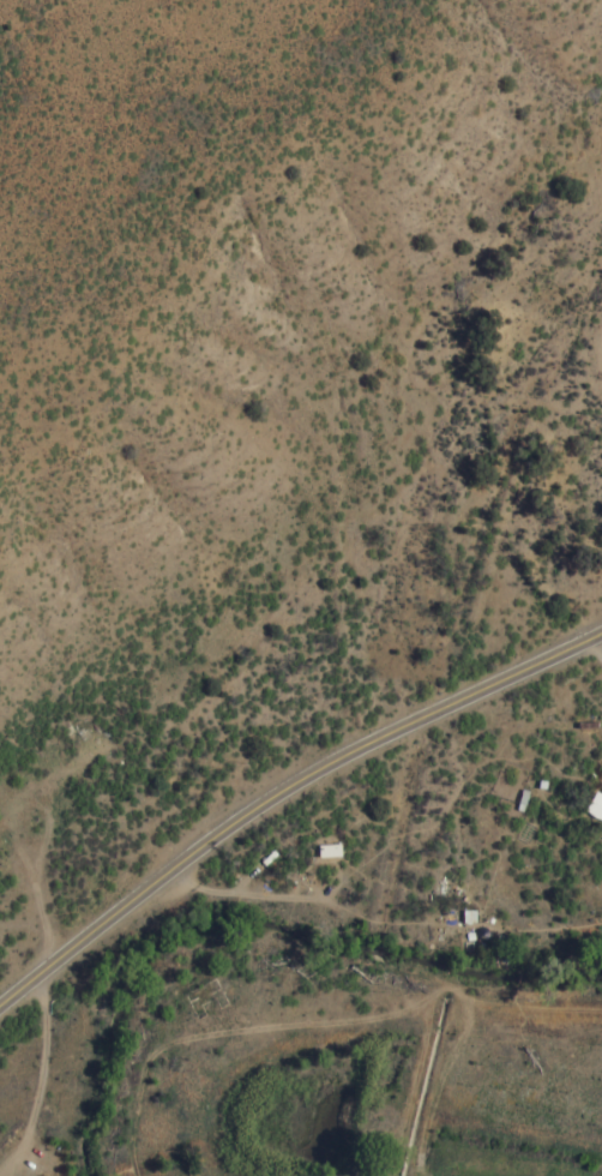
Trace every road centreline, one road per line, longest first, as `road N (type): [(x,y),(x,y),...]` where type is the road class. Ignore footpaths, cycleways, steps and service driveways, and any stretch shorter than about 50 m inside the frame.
road 1 (tertiary): [(0,1006),(272,794),(601,635)]

